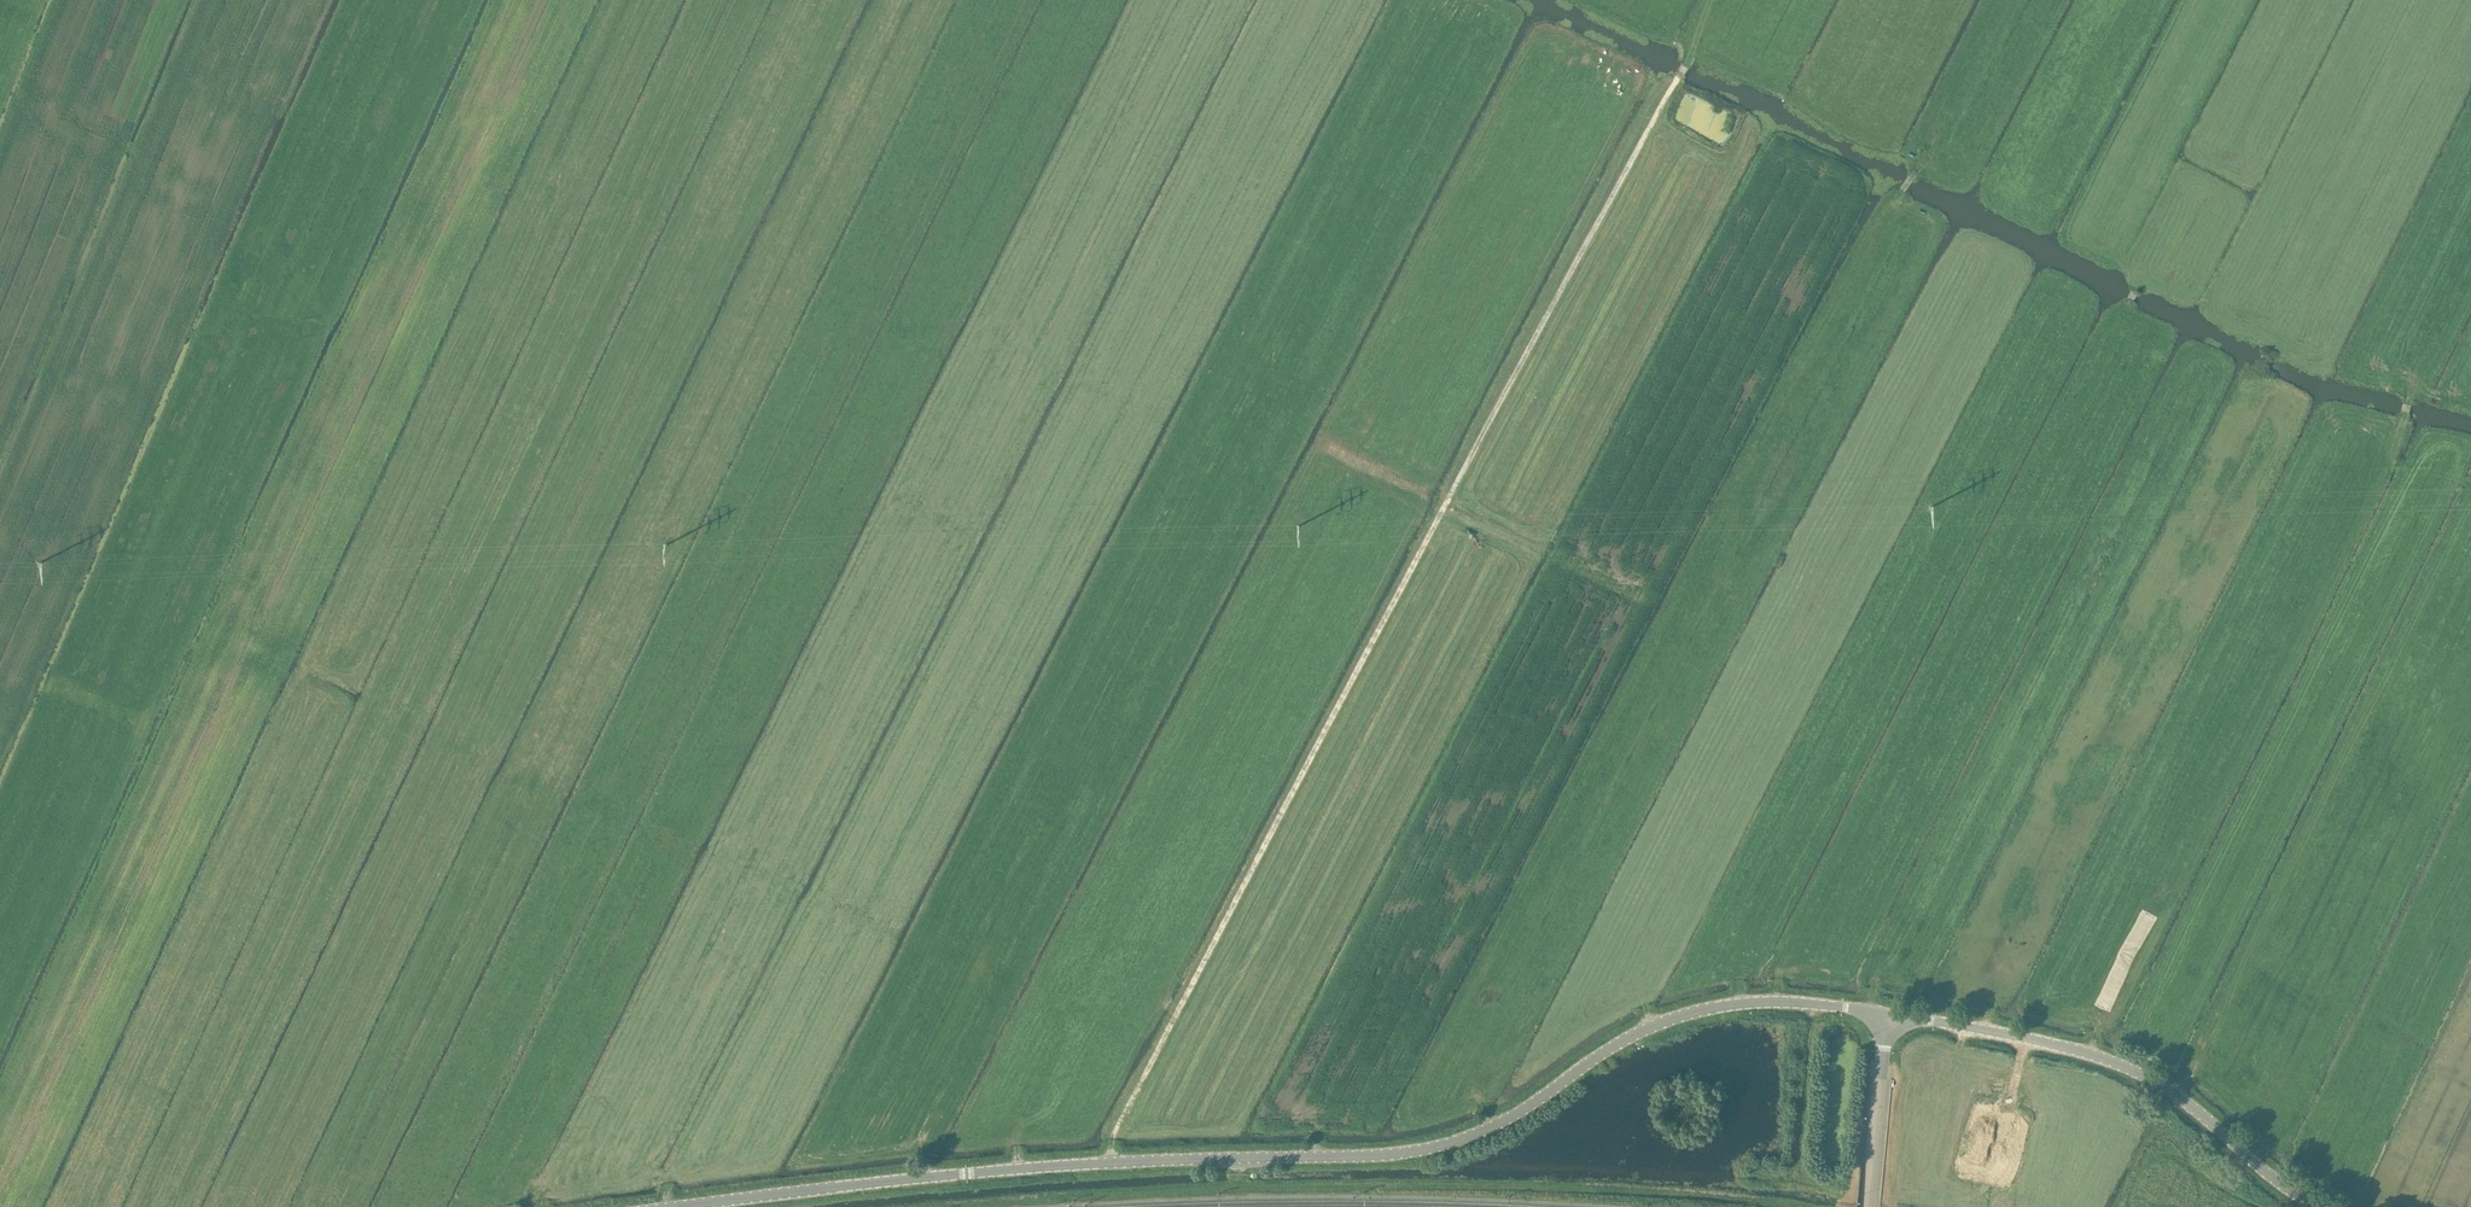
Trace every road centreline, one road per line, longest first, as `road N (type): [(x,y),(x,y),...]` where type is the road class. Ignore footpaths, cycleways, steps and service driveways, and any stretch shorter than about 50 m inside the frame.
road 1 (tertiary): [(1888,1012),(1782,1000),(1693,1012),(1630,1036),(1498,1122),(1415,1149),(1106,1161),(669,1206)]
road 2 (track): [(1106,1161),(1118,1125),(1404,580),(1679,75)]
road 3 (tertiary): [(2323,1206),(2169,1089),(2117,1062),(1888,1012)]
road 4 (unclassified): [(1868,1206),(1888,1012)]

